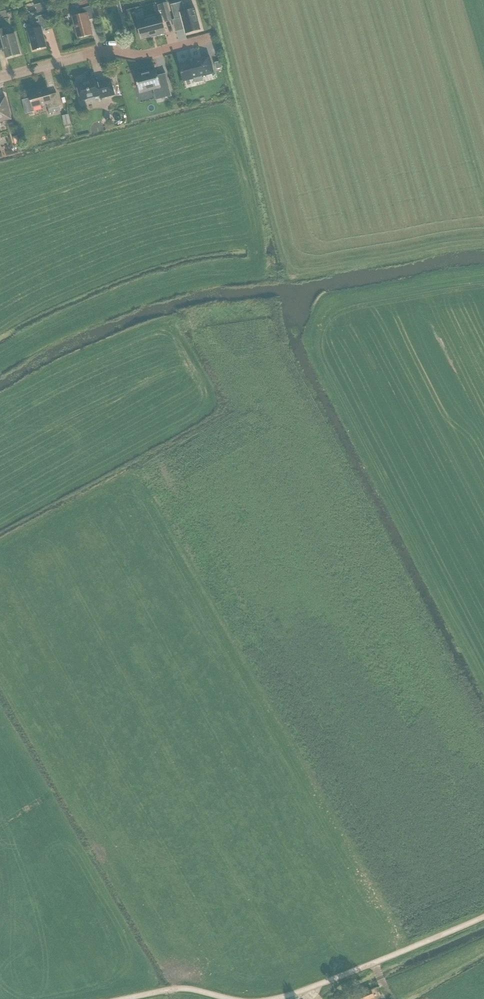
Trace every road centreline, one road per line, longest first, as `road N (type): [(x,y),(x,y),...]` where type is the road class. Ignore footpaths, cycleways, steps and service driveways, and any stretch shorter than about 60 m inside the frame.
road 1 (track): [(274,998),(483,917)]
road 2 (residential): [(0,79),(98,52),(148,56),(206,40)]

